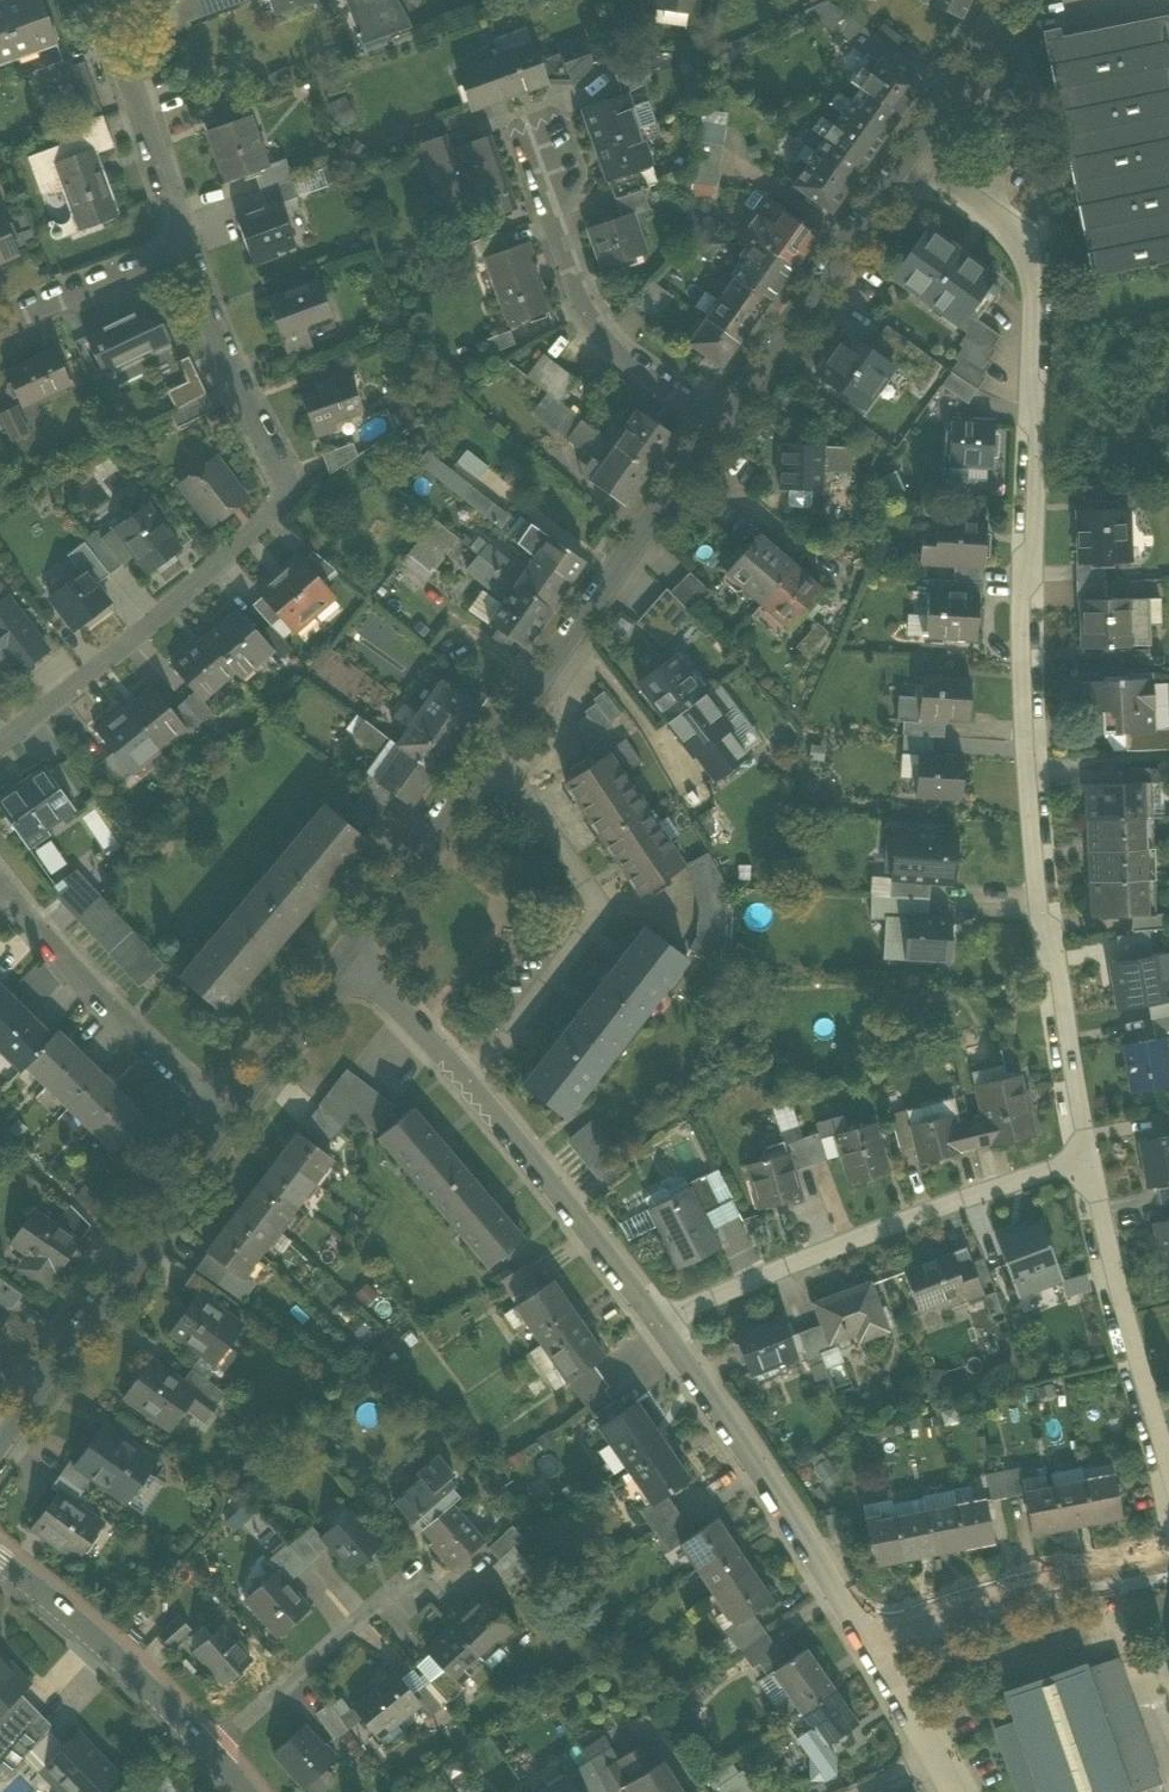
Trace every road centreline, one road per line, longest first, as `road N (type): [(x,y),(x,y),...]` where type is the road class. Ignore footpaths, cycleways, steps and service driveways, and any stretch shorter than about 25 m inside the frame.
road 1 (residential): [(912,161),(1017,219),(1039,253),(1025,684),(1085,1156)]
road 2 (residential): [(192,246),(230,365),(288,489),(145,630),(0,742)]
road 3 (residential): [(658,1320),(1085,1156)]
road 4 (residential): [(470,1082),(605,911),(490,753)]
road 5 (residential): [(730,425),(490,753)]
road 6 (residential): [(232,1123),(0,1444)]
road 7 (residential): [(658,1320),(746,1445),(864,1638)]
road 8 (residential): [(527,128),(605,332),(730,425)]
road 9 (residential): [(1085,1156),(1168,1488)]
road 10 (residential): [(912,161),(730,425)]
road 11 (residential): [(864,1638),(1168,1560)]
road 12 (residential): [(232,1123),(13,903)]
road 13 (residential): [(470,1082),(658,1320)]
road 14 (tertiary): [(0,1566),(82,1628),(211,1751)]
road 15 (residential): [(103,0),(192,246)]
road 16 (residential): [(406,1582),(211,1751)]
road 17 (residential): [(490,753),(349,959)]
road 18 (residential): [(0,328),(192,246)]
road 19 (residential): [(349,959),(232,1123)]
road 20 (residential): [(1004,0),(912,161)]
road 21 (residential): [(349,959),(470,1082)]
road 22 (residential): [(864,1638),(931,1756)]

